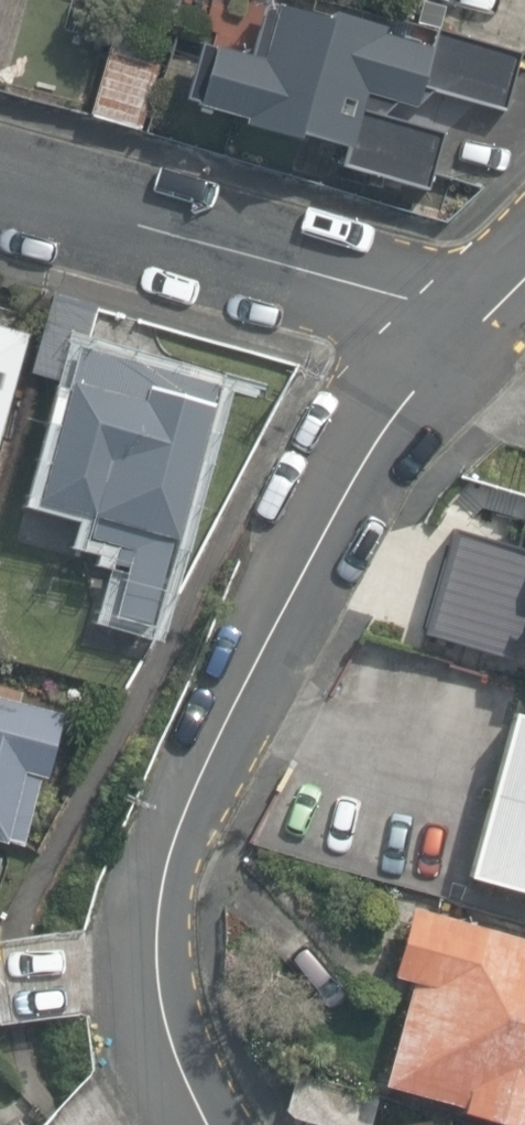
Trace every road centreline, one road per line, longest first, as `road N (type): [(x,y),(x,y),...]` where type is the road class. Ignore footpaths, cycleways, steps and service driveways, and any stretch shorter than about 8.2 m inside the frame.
road 1 (residential): [(208,1124),(171,1038),(159,974),(178,833),(217,732),(346,494),(469,335)]
road 2 (residential): [(0,193),(421,307),(469,335)]

